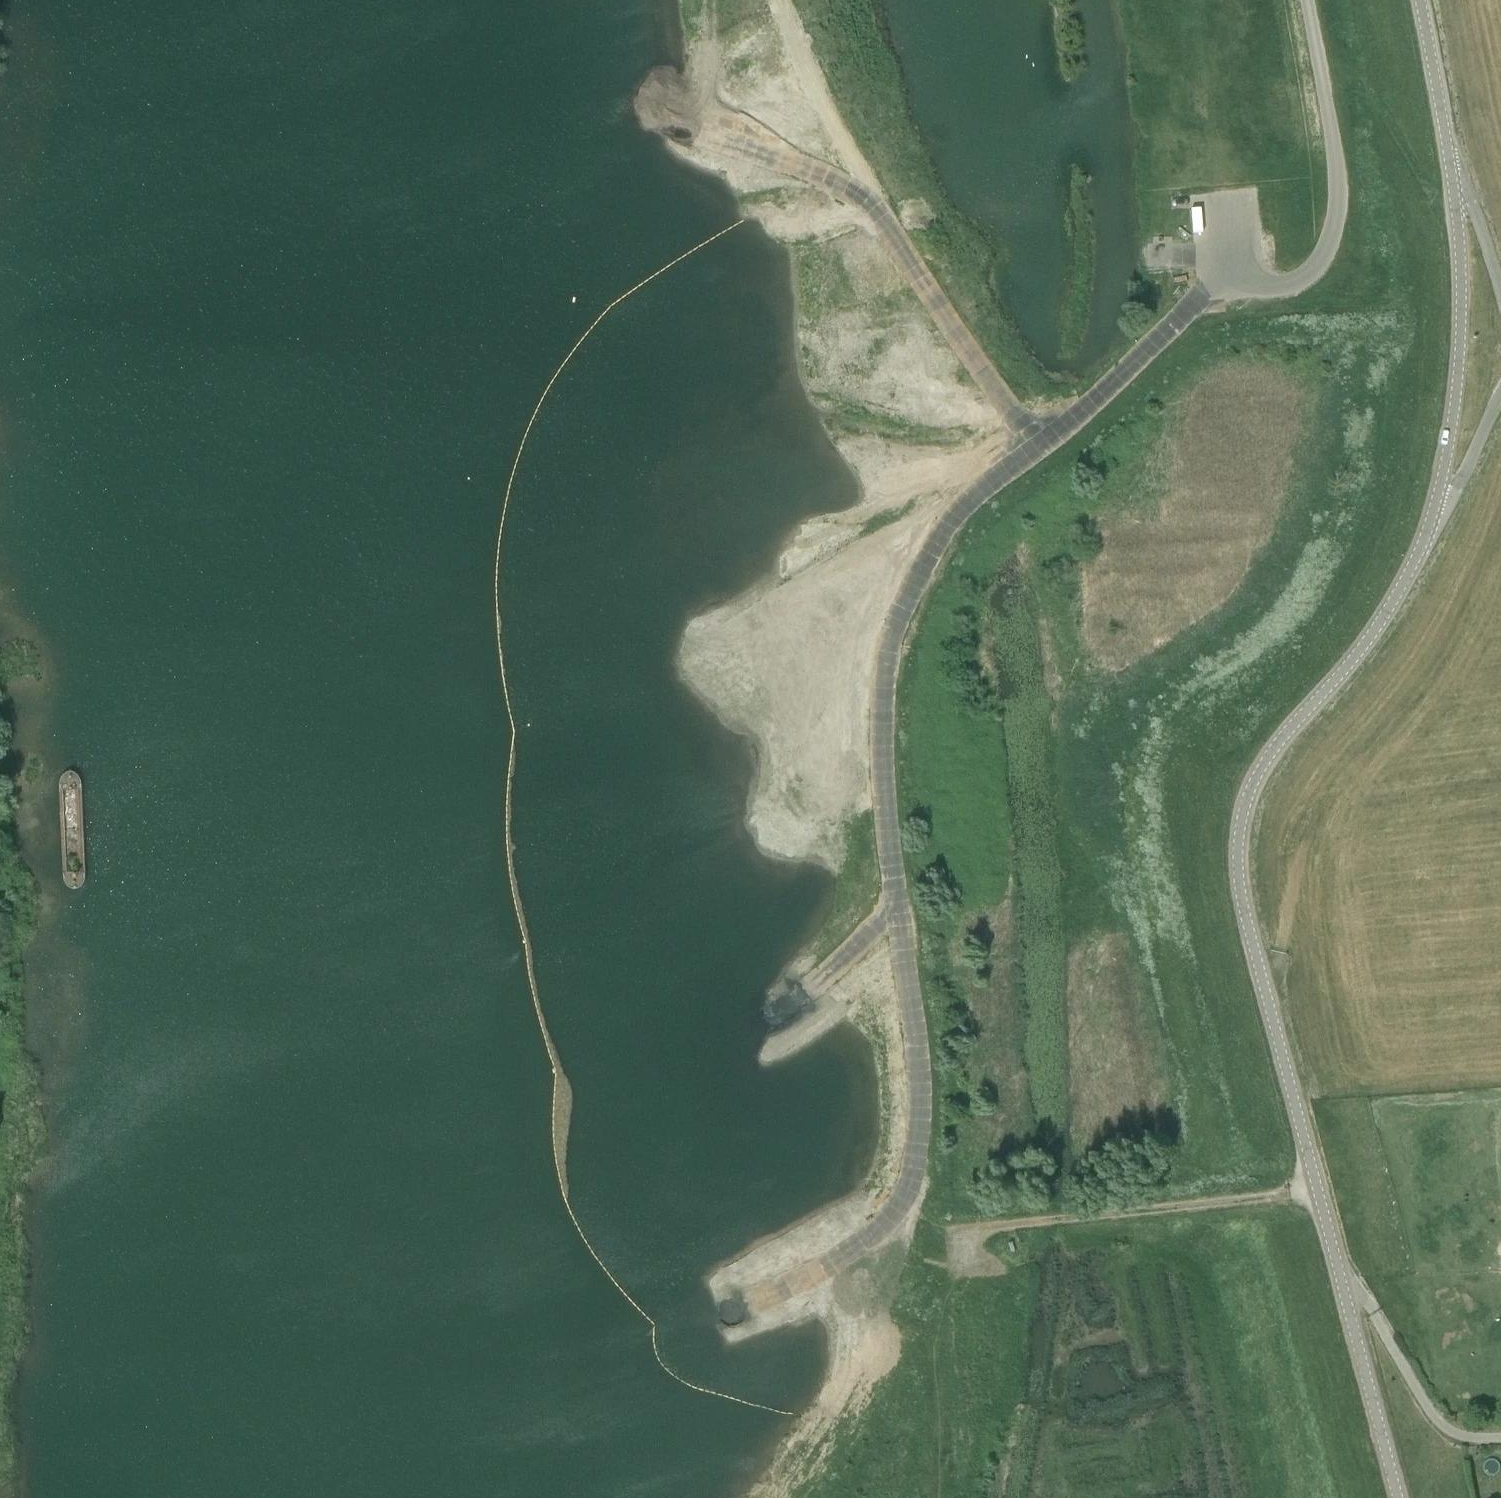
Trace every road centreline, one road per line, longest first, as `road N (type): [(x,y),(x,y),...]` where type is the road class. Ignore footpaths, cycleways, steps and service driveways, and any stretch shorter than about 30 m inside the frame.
road 1 (unclassified): [(1434,506),(1410,569),(1369,638),(1252,781),(1234,851),(1238,914),(1393,1497)]
road 2 (track): [(1170,323),(1205,290),(1269,288),(1310,271),(1329,245),(1338,190),(1308,0)]
road 3 (unclassified): [(1434,506),(1461,329),(1453,175)]
road 4 (unclassified): [(1453,175),(1416,0)]
road 5 (track): [(1375,97),(1439,216),(1459,227)]
road 6 (unclassified): [(1434,506),(1464,475),(1500,397)]
road 7 (unclassified): [(1500,289),(1453,175)]

